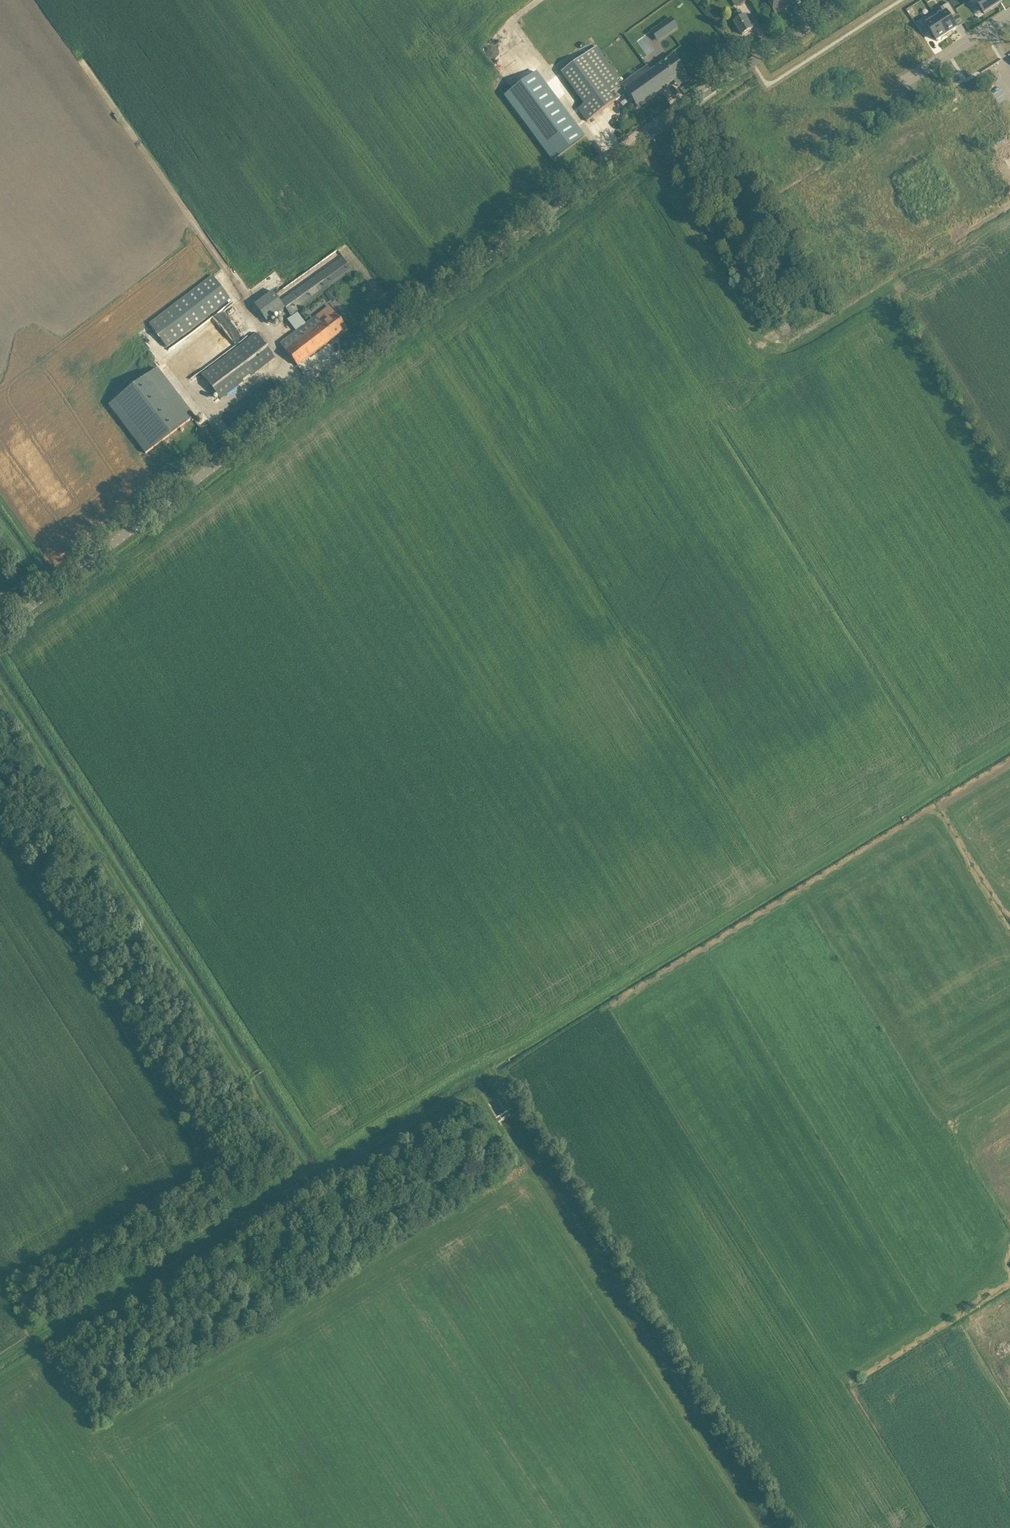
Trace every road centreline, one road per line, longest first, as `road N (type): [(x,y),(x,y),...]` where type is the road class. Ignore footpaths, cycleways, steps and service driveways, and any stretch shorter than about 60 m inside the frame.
road 1 (tertiary): [(0,631),(664,125),(852,0)]
road 2 (track): [(303,1165),(0,692)]
road 3 (track): [(85,67),(313,392)]
road 4 (residential): [(920,109),(822,168),(888,274),(1009,200)]
road 5 (track): [(542,0),(513,22),(613,163)]

